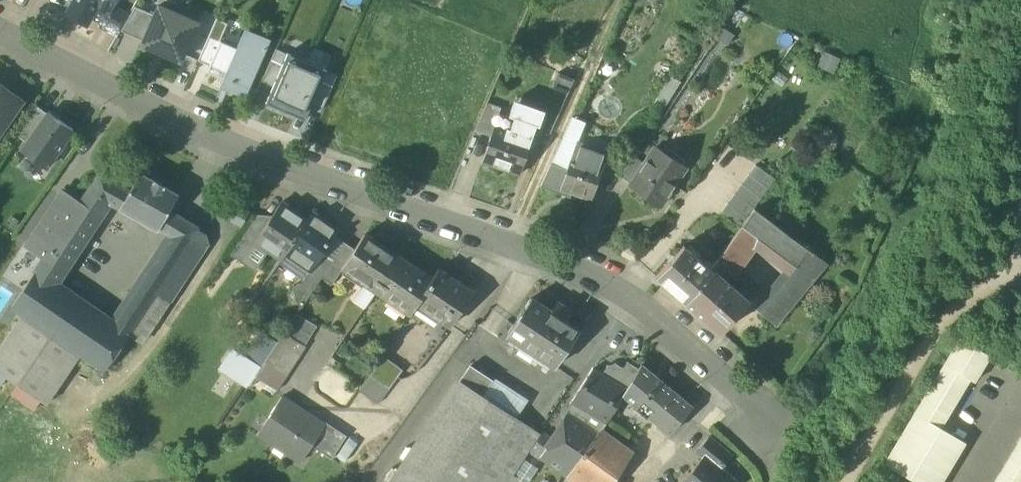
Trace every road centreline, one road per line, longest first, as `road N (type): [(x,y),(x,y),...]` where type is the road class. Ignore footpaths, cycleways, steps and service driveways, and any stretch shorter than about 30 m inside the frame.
road 1 (residential): [(0,34),(257,162),(622,291),(774,430)]
road 2 (track): [(844,481),(918,359),(961,308),(1020,264)]

